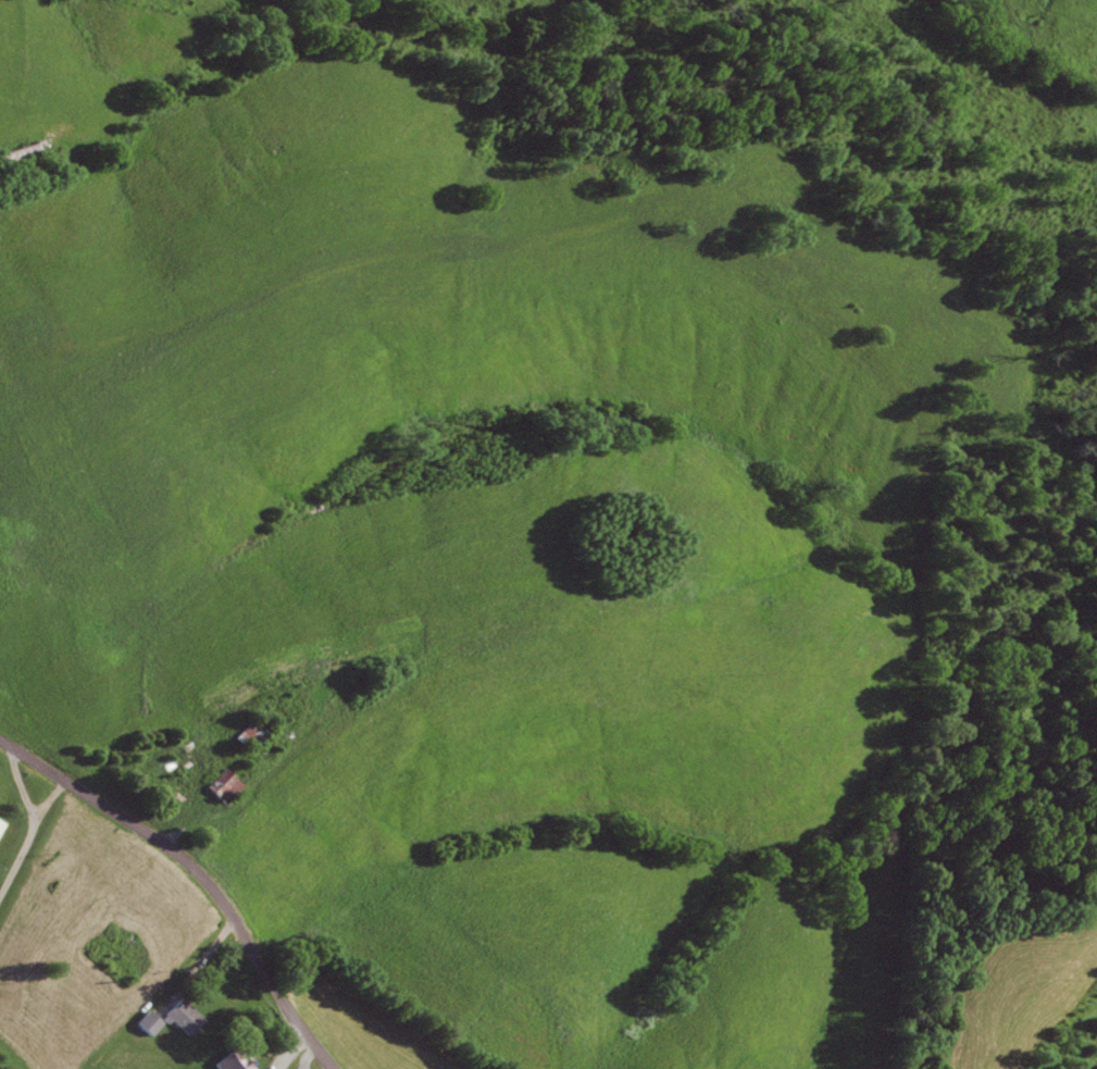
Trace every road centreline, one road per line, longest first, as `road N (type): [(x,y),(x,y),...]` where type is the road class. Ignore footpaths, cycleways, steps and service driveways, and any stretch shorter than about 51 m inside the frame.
road 1 (residential): [(332,1068),(197,875),(0,741)]

